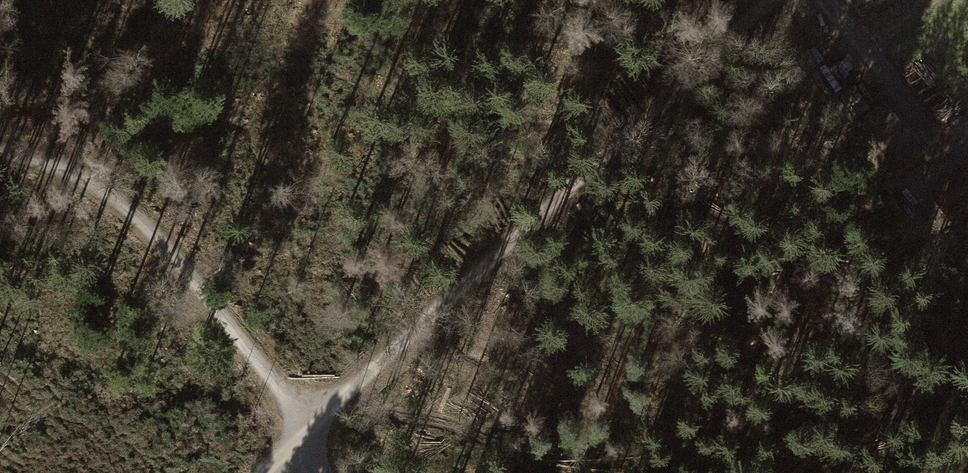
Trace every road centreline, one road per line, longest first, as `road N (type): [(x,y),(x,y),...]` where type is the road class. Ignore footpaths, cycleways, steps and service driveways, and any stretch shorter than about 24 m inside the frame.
road 1 (track): [(774,0),(517,229),(265,472)]
road 2 (track): [(327,472),(310,433),(120,196),(54,155),(0,144)]
road 3 (track): [(825,0),(945,152)]

